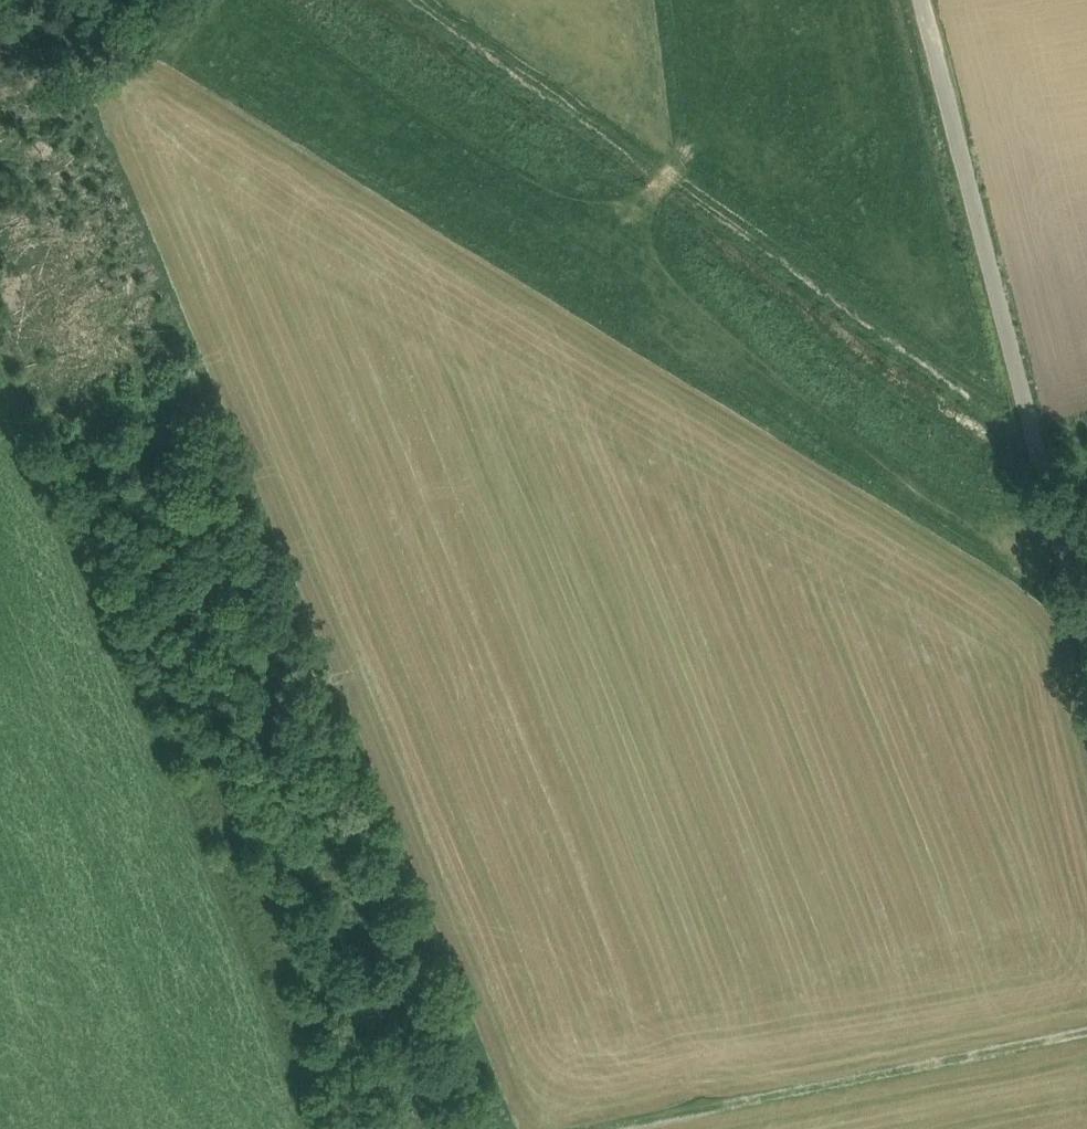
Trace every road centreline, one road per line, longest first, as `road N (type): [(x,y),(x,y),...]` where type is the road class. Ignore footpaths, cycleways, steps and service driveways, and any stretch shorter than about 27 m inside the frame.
road 1 (unclassified): [(1086,637),(924,0)]
road 2 (track): [(1086,1037),(610,1128)]

